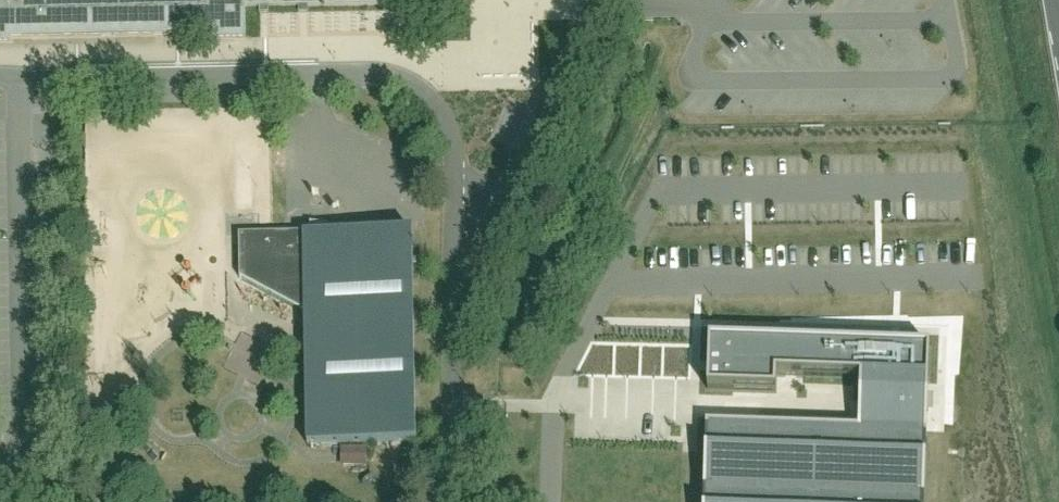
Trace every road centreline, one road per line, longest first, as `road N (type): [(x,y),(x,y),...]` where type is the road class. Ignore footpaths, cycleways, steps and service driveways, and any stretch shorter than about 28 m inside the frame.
road 1 (residential): [(459,200),(448,122),(408,80),(0,81)]
road 2 (residential): [(448,501),(459,200)]
road 3 (unclassified): [(459,200),(500,193),(530,173),(600,0)]

